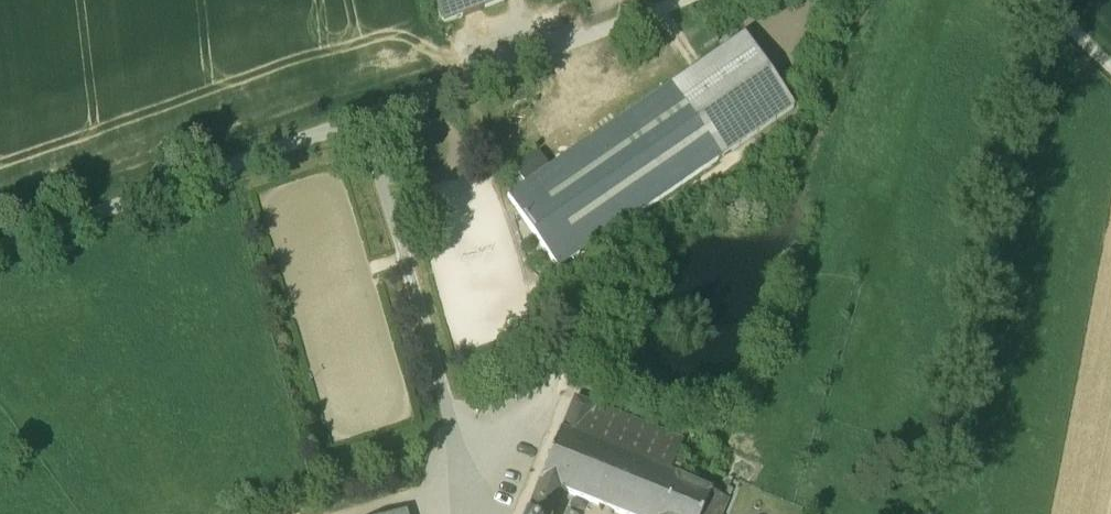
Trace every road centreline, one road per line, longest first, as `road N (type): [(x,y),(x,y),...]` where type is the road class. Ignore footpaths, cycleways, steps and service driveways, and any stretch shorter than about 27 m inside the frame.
road 1 (track): [(679,0),(364,114)]

